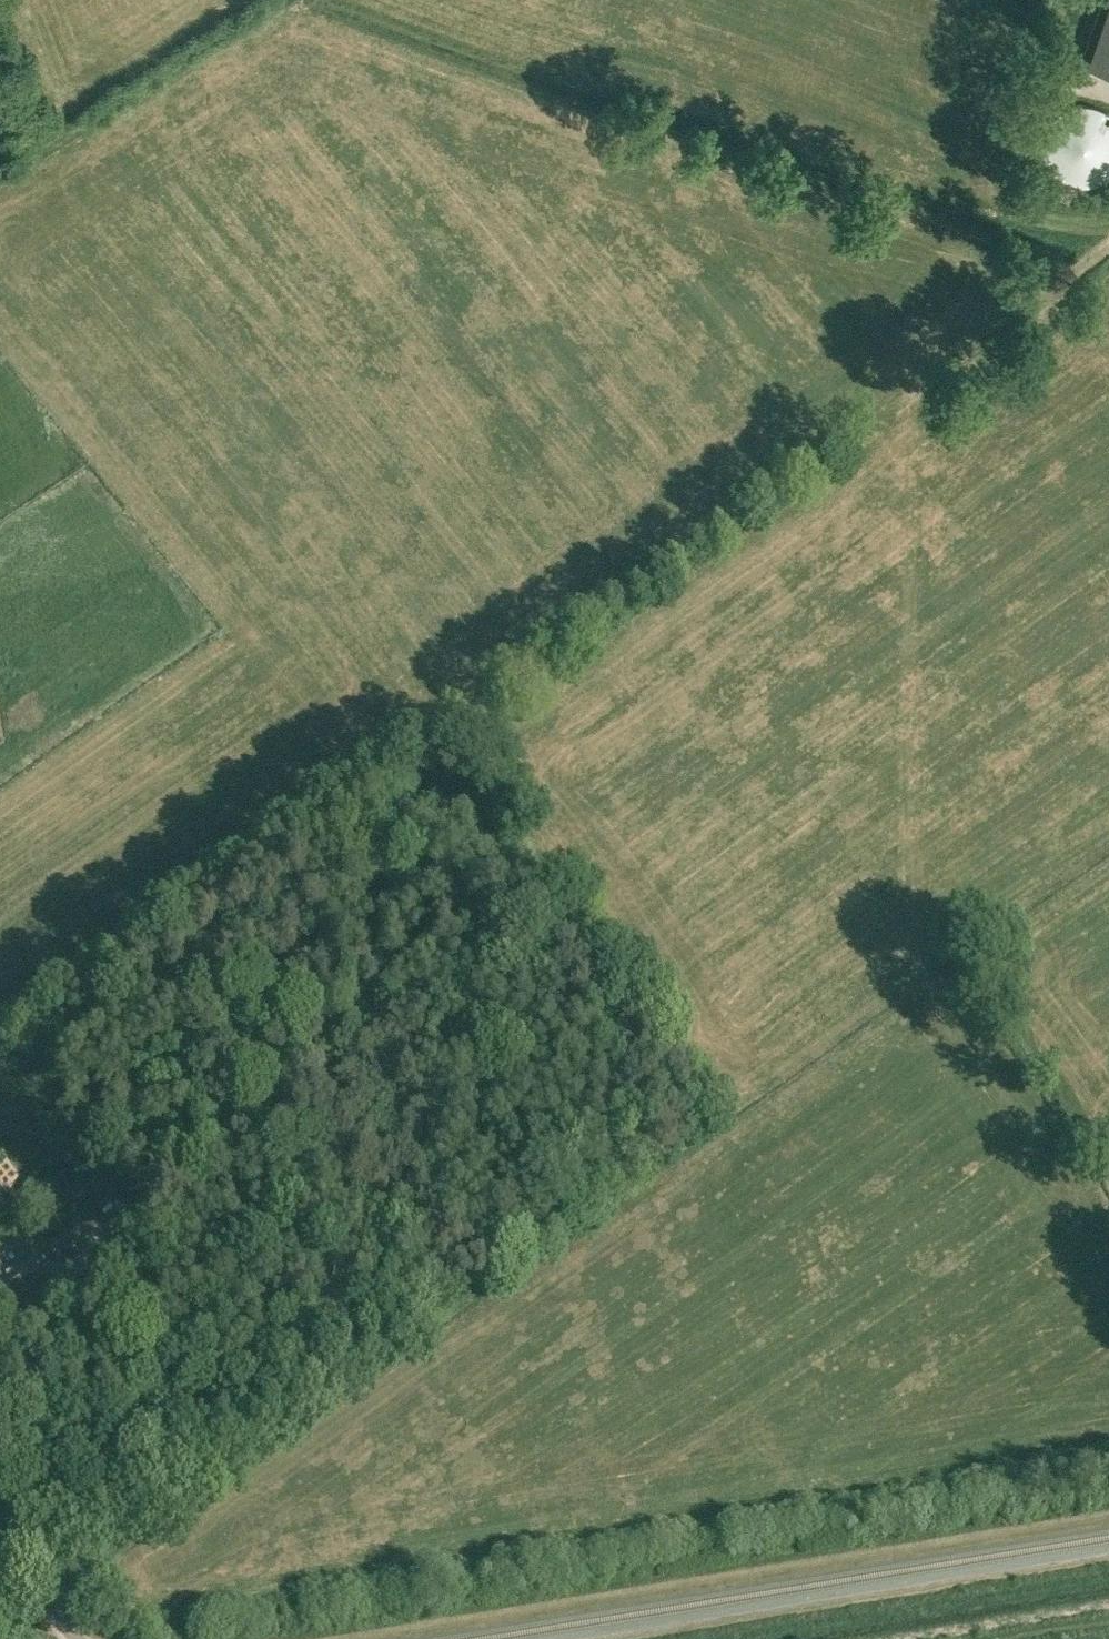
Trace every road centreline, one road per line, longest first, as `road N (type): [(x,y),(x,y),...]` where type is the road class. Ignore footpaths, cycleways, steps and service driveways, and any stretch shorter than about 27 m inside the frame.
road 1 (tertiary): [(77,1638),(0,1522)]

